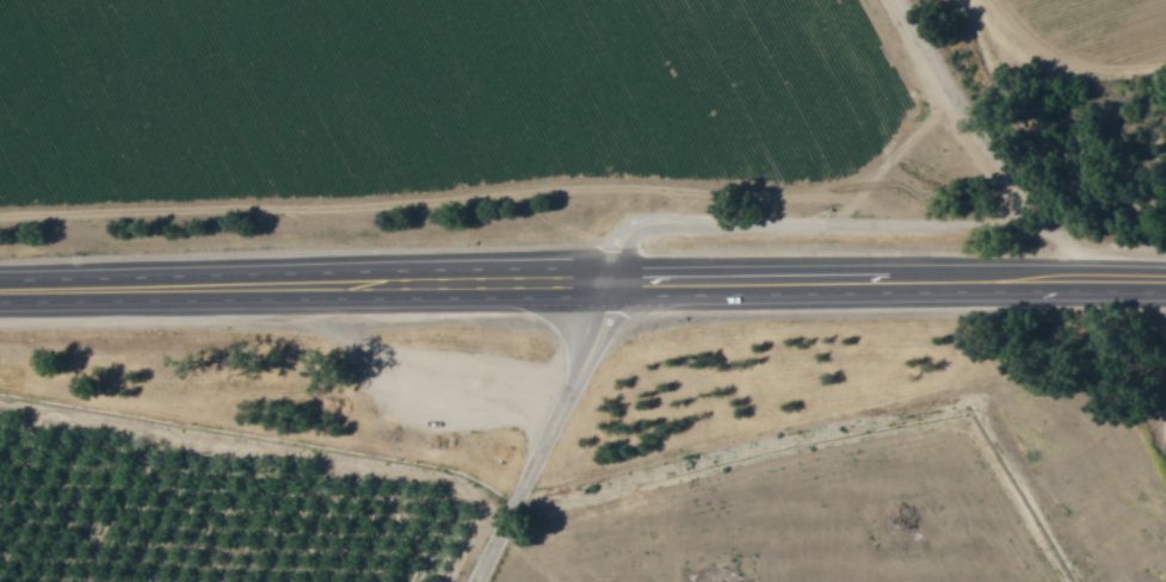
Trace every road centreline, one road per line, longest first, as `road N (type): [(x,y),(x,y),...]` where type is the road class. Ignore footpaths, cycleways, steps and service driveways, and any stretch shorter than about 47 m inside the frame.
road 1 (residential): [(612,281),(627,237),(654,223),(966,218),(1000,206),(1001,167),(907,0)]
road 2 (trunk): [(1017,278),(612,281)]
road 3 (trunk): [(357,285),(0,291)]
road 4 (residential): [(481,581),(597,340),(612,281)]
road 5 (trunk): [(612,281),(357,285)]
road 6 (trunk): [(1165,279),(1017,278)]

